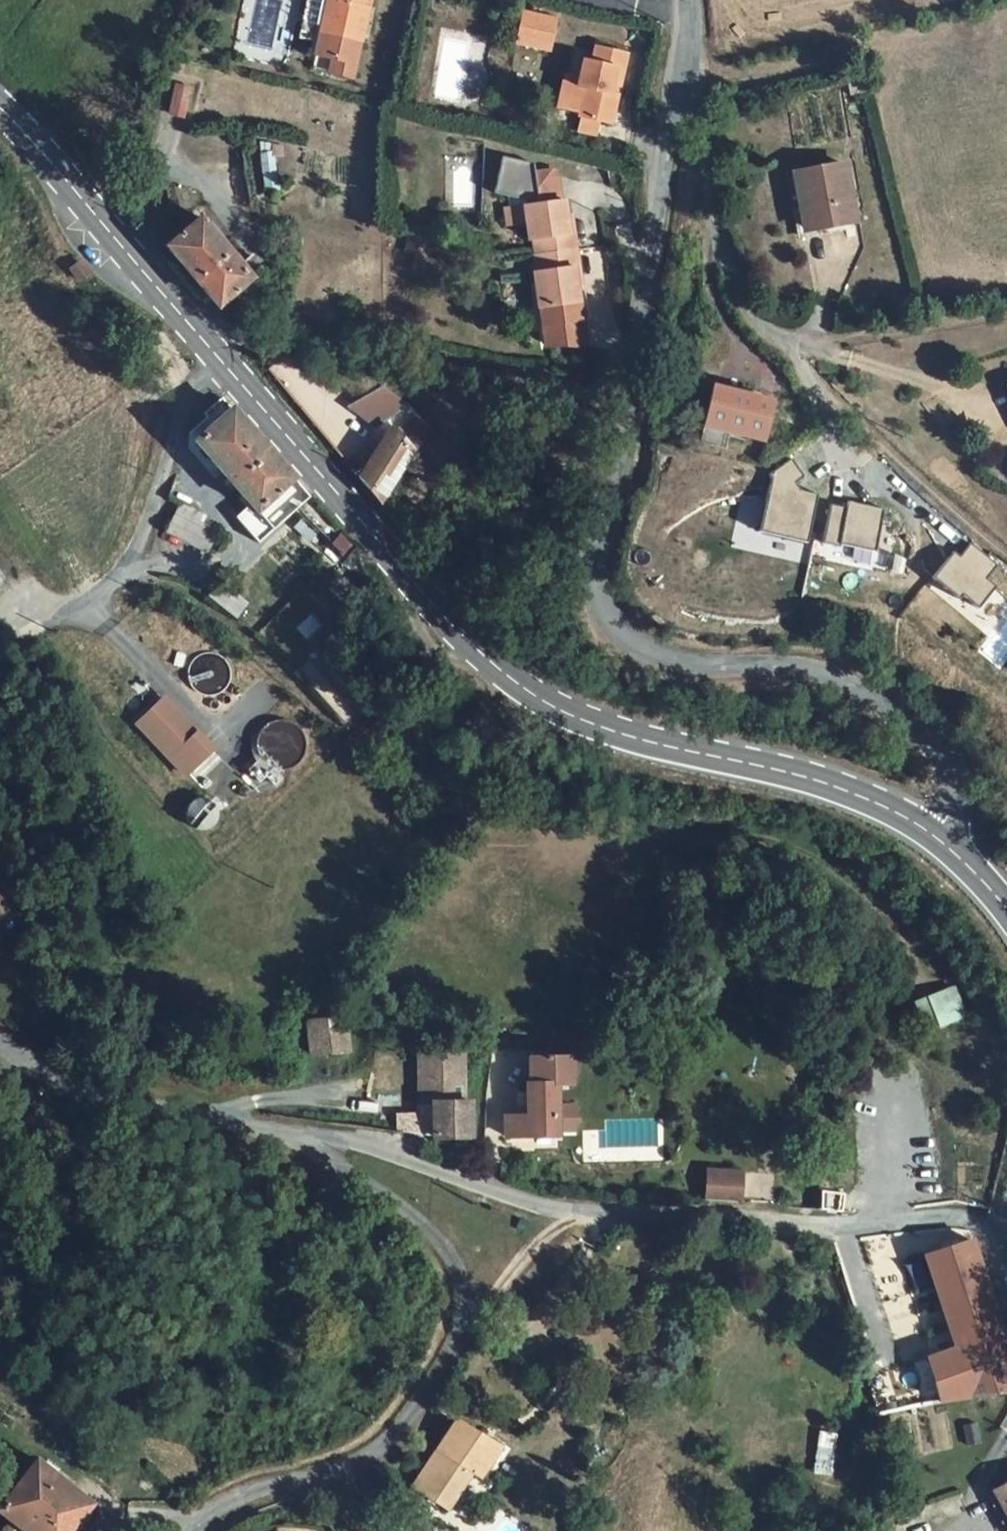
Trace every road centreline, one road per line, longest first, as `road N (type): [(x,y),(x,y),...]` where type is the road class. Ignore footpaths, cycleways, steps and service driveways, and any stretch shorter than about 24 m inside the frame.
road 1 (residential): [(680,72),(642,384),(599,563),(604,610),(632,639),(667,657),(838,677),(927,730),(950,762),(944,843)]
road 2 (secondary): [(944,843),(872,800),(799,774),(651,743),(530,694),(465,638),(219,358)]
road 3 (residential): [(298,1137),(363,1144),(583,1211),(841,1227),(955,1211),(1003,1237),(1006,1251)]
road 4 (residential): [(196,1530),(221,1507),(370,1453),(401,1425),(461,1336),(460,1278),(447,1249),(401,1205),(298,1137)]
road 5 (unclassified): [(219,358),(180,424),(134,560),(100,594),(22,635),(0,656)]
road 6 (residential): [(680,72),(704,115),(729,244),(750,303),(790,350),(844,343)]
road 7 (secondary): [(219,358),(0,109)]
road 8 (residential): [(0,1039),(42,1070),(99,1094),(298,1137)]
road 9 (track): [(461,1336),(529,1252),(583,1211)]

